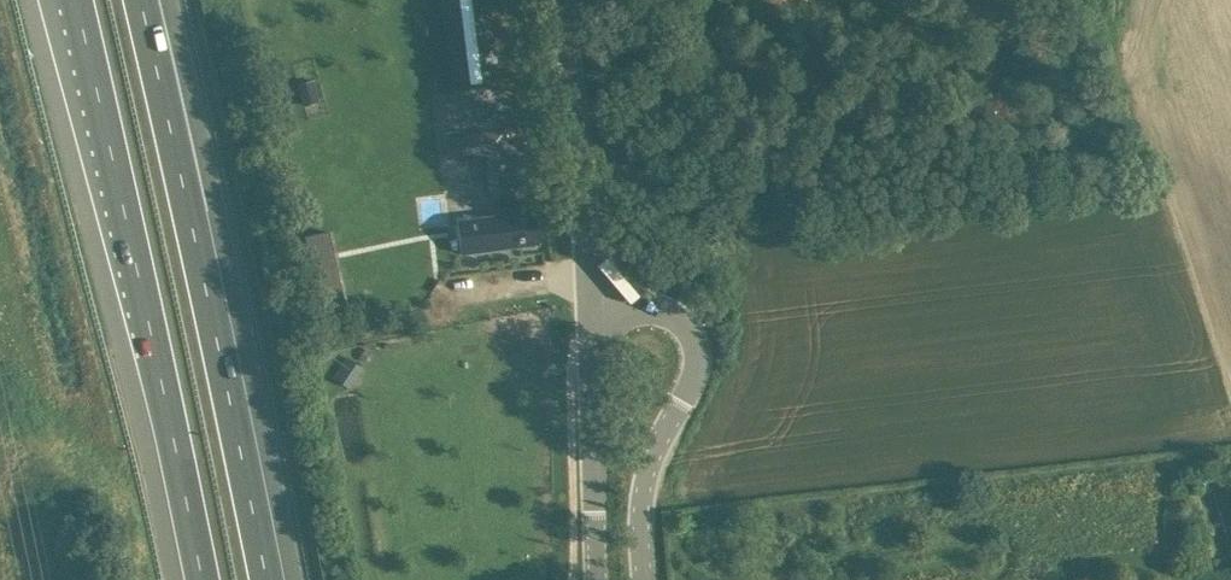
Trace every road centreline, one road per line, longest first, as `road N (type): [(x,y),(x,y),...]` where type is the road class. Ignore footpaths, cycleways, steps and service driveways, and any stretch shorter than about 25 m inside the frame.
road 1 (motorway): [(269,579),(138,0)]
road 2 (motorway): [(75,0),(201,579)]
road 3 (tertiary): [(641,579),(646,478),(699,363),(699,342),(680,317),(592,307)]
road 4 (tertiary): [(593,270),(558,0)]
road 5 (tertiary): [(597,579),(592,307)]
road 6 (residential): [(442,297),(593,270)]

